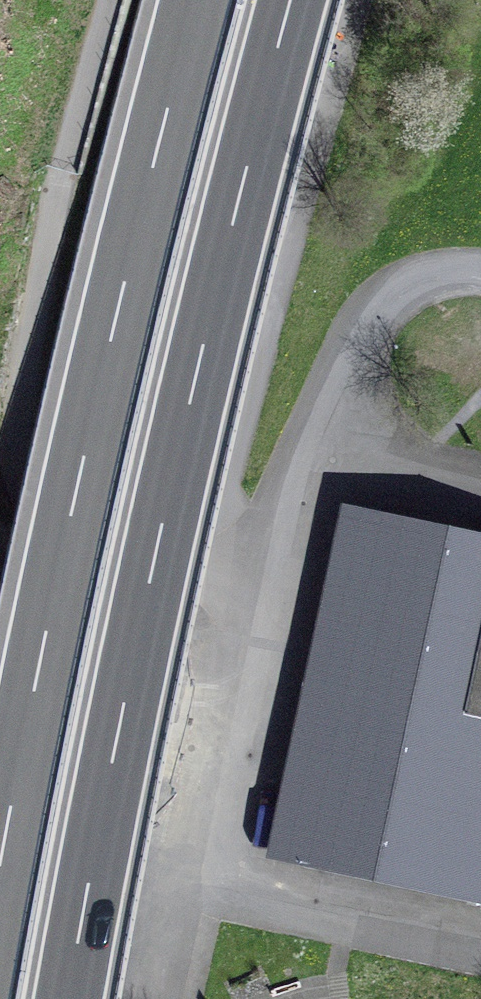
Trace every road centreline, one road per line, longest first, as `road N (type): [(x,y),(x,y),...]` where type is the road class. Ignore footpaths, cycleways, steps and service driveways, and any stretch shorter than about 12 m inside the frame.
road 1 (motorway): [(69,998),(197,375),(290,0)]
road 2 (motorway): [(196,0),(56,579),(0,862)]

